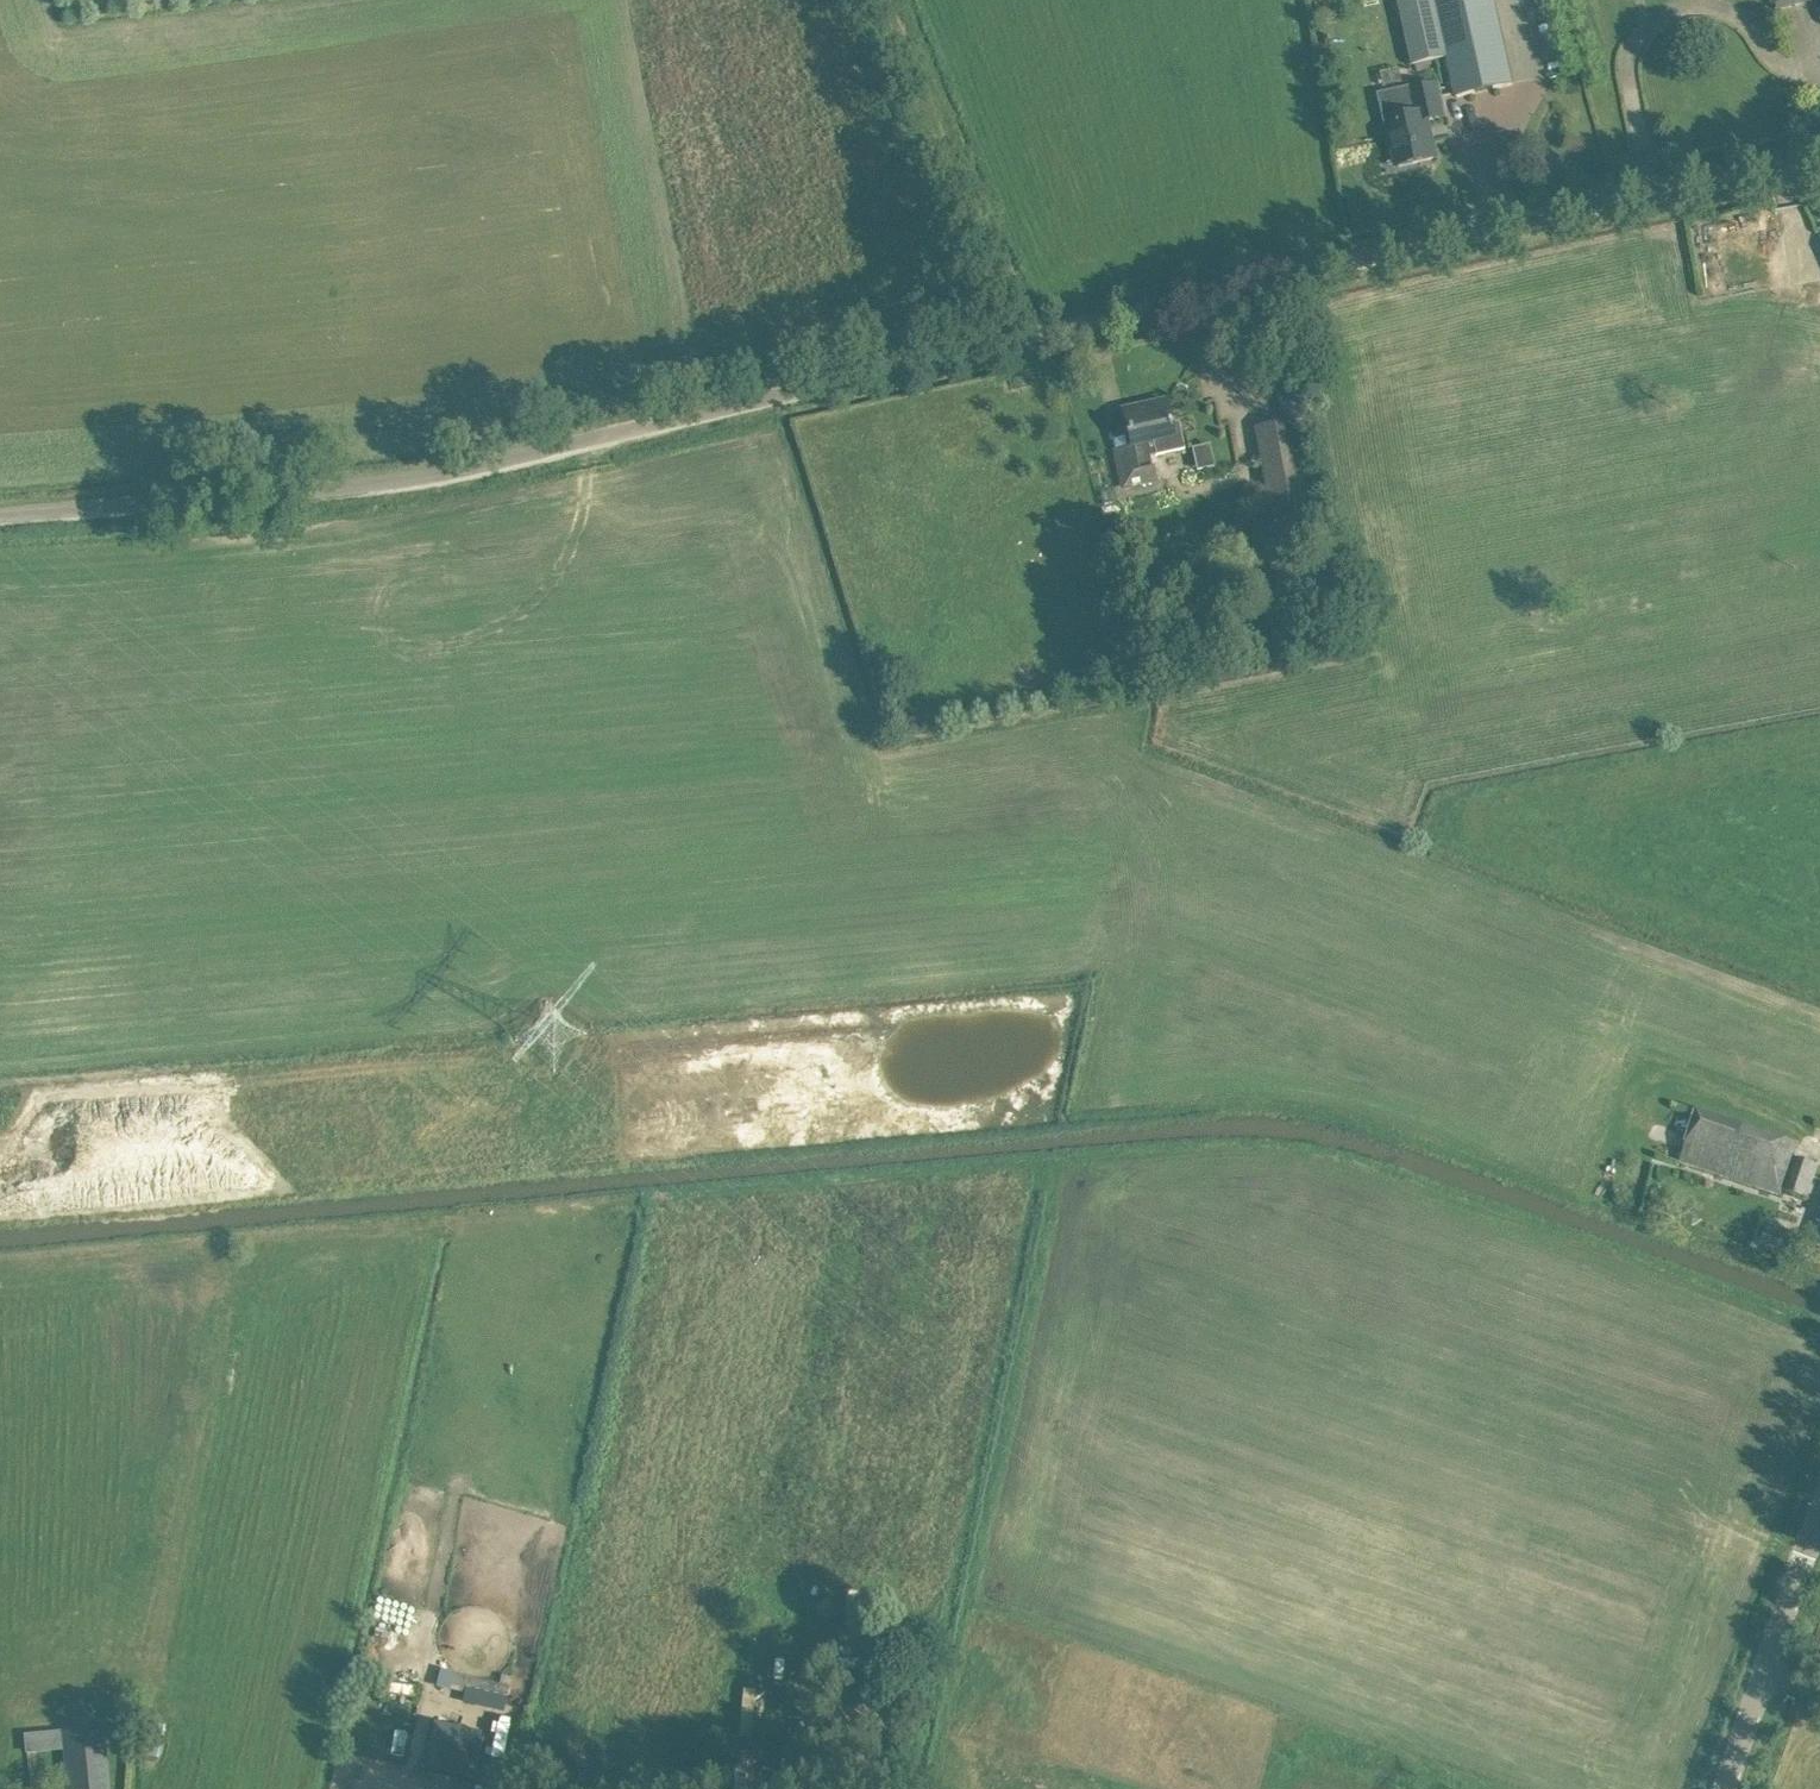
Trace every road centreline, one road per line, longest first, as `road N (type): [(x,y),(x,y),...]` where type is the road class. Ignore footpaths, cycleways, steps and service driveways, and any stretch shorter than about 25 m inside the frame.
road 1 (unclassified): [(0,515),(443,473),(1137,309),(1819,166)]
road 2 (track): [(1011,341),(879,0)]
road 3 (unclassified): [(1728,1788),(1819,1529)]

